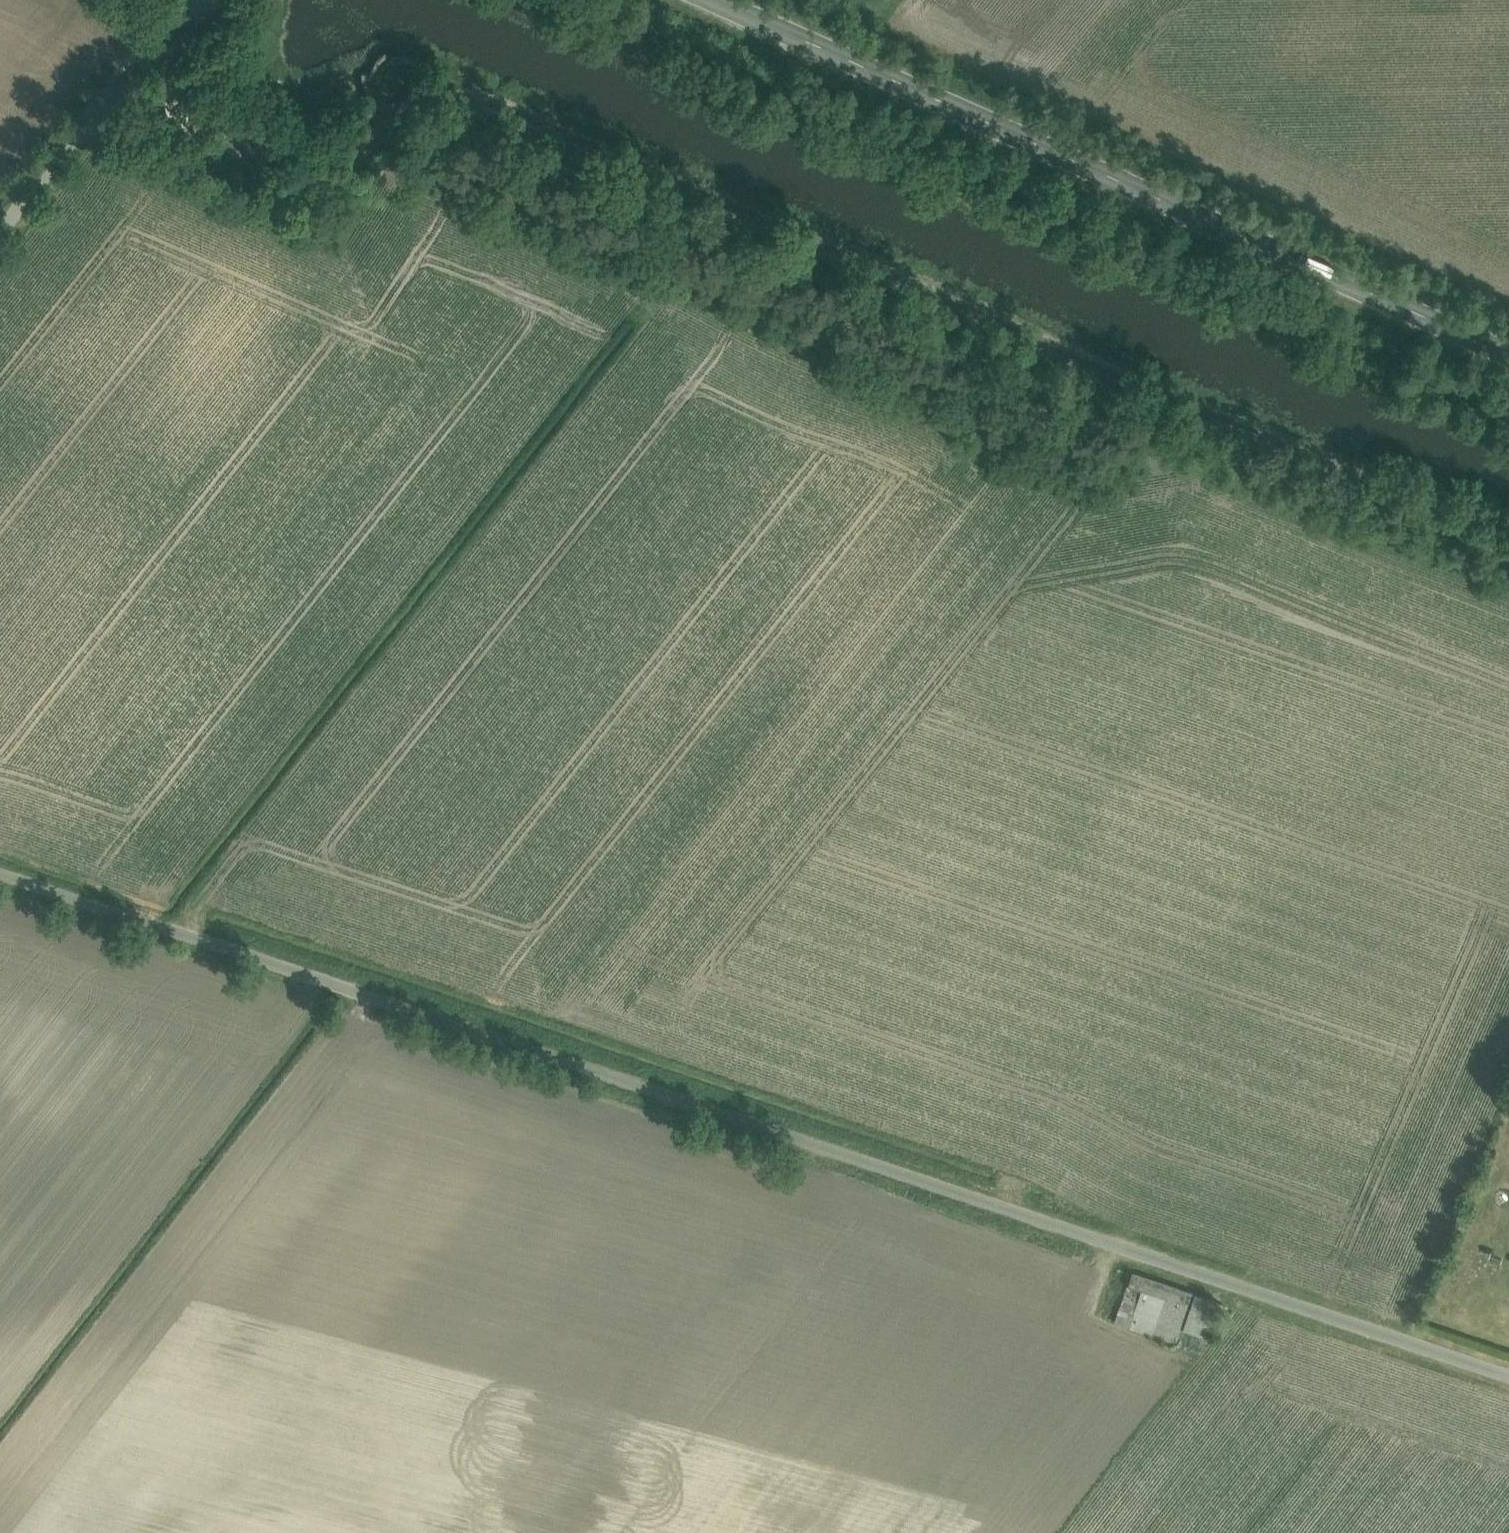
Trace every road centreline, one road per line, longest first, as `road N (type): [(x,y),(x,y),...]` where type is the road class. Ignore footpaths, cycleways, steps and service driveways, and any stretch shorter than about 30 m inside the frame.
road 1 (unclassified): [(0,877),(1508,1378)]
road 2 (tertiary): [(1508,351),(716,0)]
road 3 (unclassified): [(0,244),(170,30),(208,0)]

